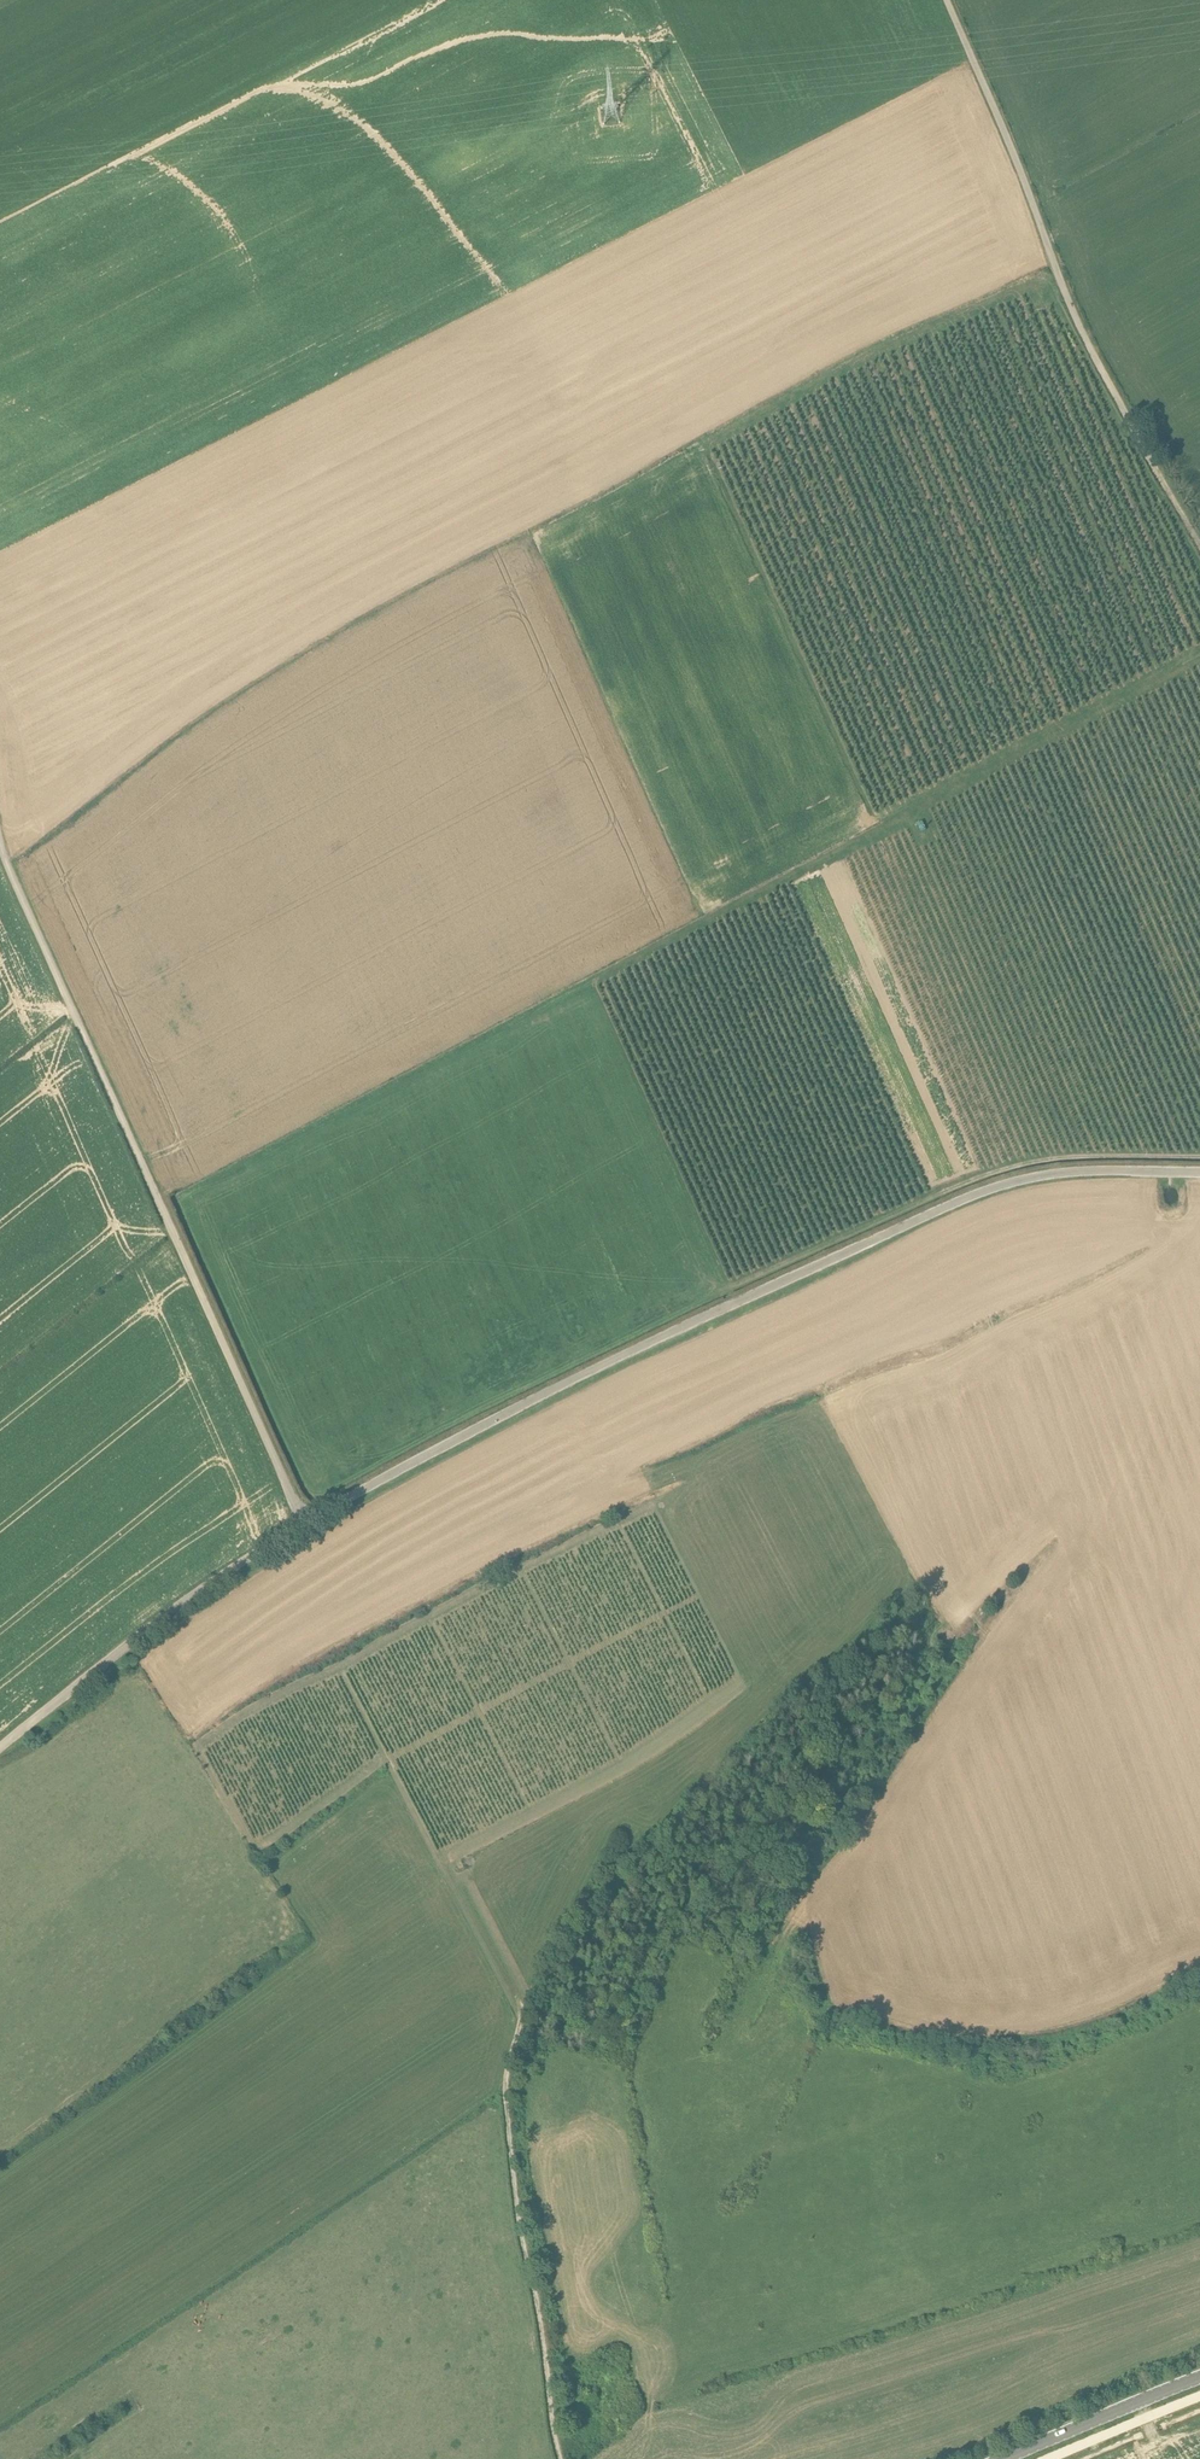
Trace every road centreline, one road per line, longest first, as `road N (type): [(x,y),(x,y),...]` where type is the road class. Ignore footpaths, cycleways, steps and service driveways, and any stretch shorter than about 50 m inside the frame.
road 1 (unclassified): [(307,1522),(574,1378),(967,1198),(1067,1172),(1199,1172)]
road 2 (unclassified): [(307,1522),(0,842)]
road 3 (unclassified): [(1199,546),(1084,336),(947,0)]
road 4 (track): [(558,2458),(512,2158),(509,2076),(521,2027)]
road 5 (unclassified): [(0,1747),(174,1609),(307,1522)]
road 6 (tertiary): [(997,2458),(1199,2376)]

